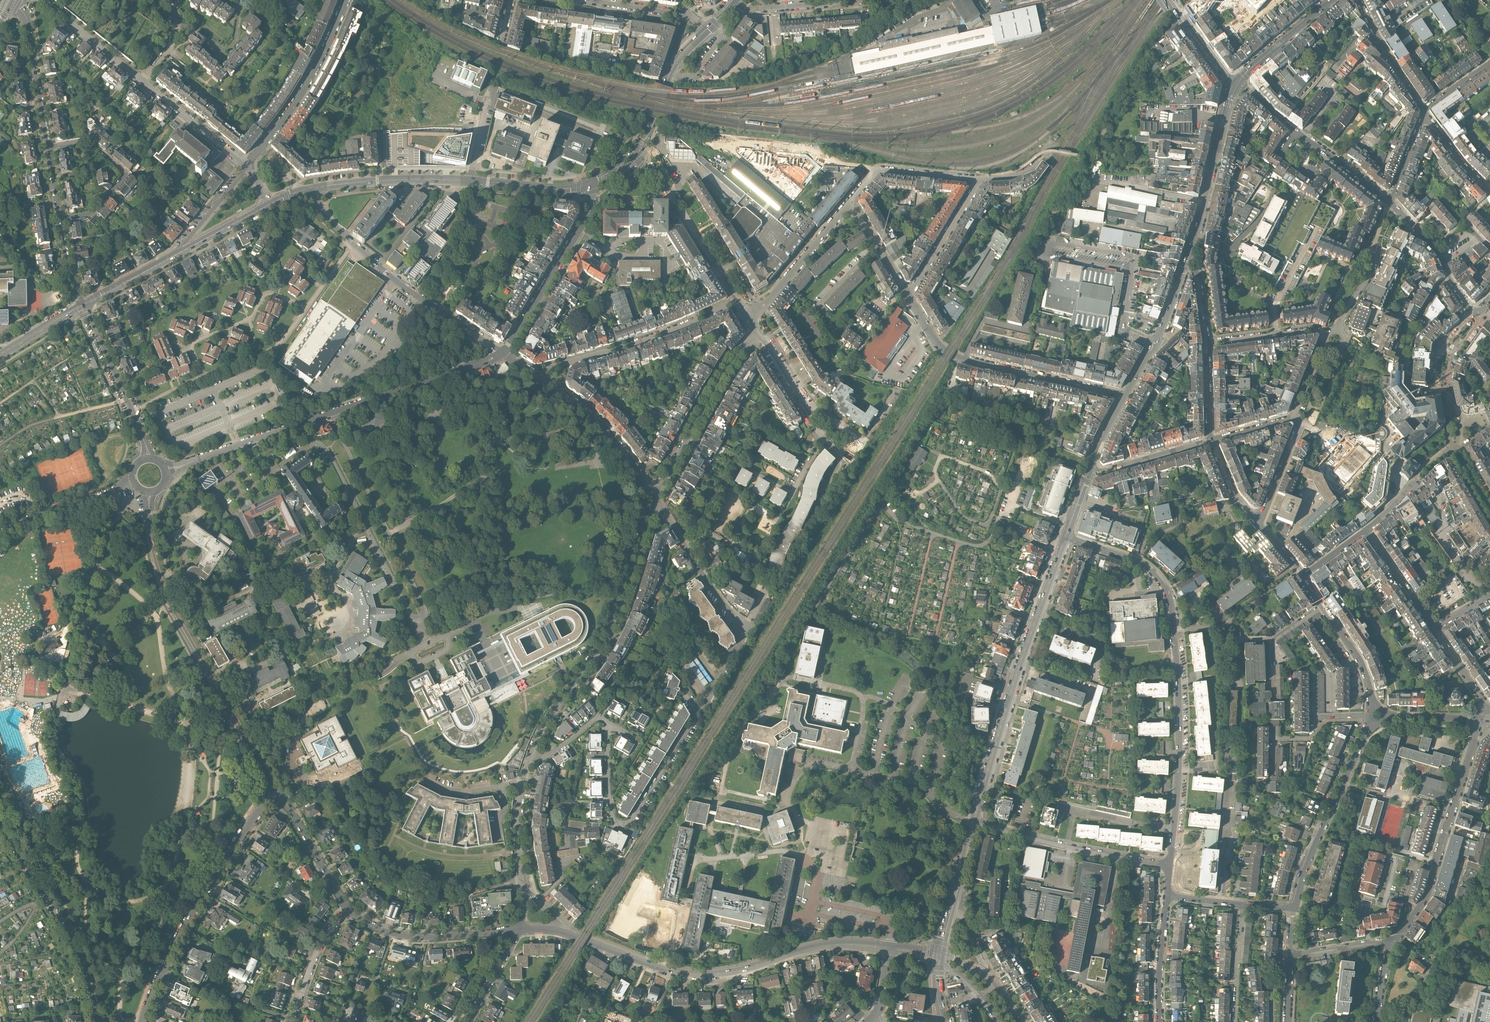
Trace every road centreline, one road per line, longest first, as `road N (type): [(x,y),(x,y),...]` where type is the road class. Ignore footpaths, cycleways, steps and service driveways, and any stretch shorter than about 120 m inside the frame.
road 1 (residential): [(1066,538),(1140,561),(1169,593),(1181,742),(1171,864)]
road 2 (residential): [(518,930),(562,930),(697,974),(830,944),(888,948)]
road 3 (tertiary): [(275,785),(167,593),(149,493)]
road 4 (primary): [(974,822),(1066,538)]
road 5 (residential): [(530,762),(617,610),(656,498)]
road 6 (secondary): [(312,189),(427,179),(589,185)]
road 7 (tertiary): [(144,1021),(180,938),(275,785)]
road 8 (residential): [(907,292),(939,346),(958,358),(1125,397)]
road 9 (residential): [(1395,939),(1427,893),(1484,718)]
road 10 (unclassified): [(419,619),(425,610),(339,436),(338,412)]
road 11 (unclassified): [(302,424),(330,454),(419,619)]
road 12 (residential): [(0,825),(84,967),(94,1021)]
road 13 (residential): [(503,353),(581,407),(656,498)]
road 14 (residential): [(974,822),(1171,864)]
road 15 (track): [(508,575),(517,597),(604,595),(616,572),(609,510)]
road 16 (residential): [(738,303),(552,367)]
road 17 (residential): [(656,498),(758,331)]
road 18 (residential): [(1295,907),(1314,846),(1369,728)]
road 19 (residential): [(1390,201),(1235,86)]
road 20 (residential): [(503,353),(590,211),(589,185)]
road 21 (residential): [(46,148),(90,140),(129,173),(96,214),(57,220)]
road 22 (residential): [(355,244),(503,353)]
road 23 (residential): [(637,152),(738,303)]
road 24 (residential): [(205,377),(193,343),(249,320),(266,292),(310,307)]
road 25 (residential): [(338,412),(503,353)]
road 26 (residential): [(518,930),(402,935),(349,909)]
road 27 (residential): [(347,0),(313,78),(262,150)]
road 28 (primary): [(1191,253),(1235,86)]
road 29 (residential): [(518,930),(518,821),(530,762)]
road 30 (residential): [(656,498),(745,630)]
road 31 (primary): [(1125,397),(1191,253)]
road 32 (residential): [(9,0),(30,28),(46,148)]
road 33 (residential): [(749,317),(852,201)]
road 34 (residential): [(165,471),(302,424)]
road 35 (residential): [(349,909),(275,785)]
road 36 (residential): [(852,201),(879,169),(980,179)]
road 37 (residential): [(133,482),(0,535)]
road 38 (secondary): [(637,152),(676,60),(705,30)]
road 39 (track): [(495,439),(508,575)]
road 40 (residential): [(247,167),(142,80)]
road 41 (residential): [(980,179),(907,292)]
road 42 (primary): [(1235,86),(1335,0)]
road 43 (residential): [(1359,0),(1425,114)]
road 44 (residential): [(205,377),(273,348),(310,307)]
road 45 (residential): [(1089,471),(1213,440)]
road 46 (residential): [(142,80),(43,0)]
road 47 (residential): [(349,909),(320,947),(292,1021)]
road 48 (residential): [(1168,895),(1160,1021)]
road 49 (residential): [(1206,343),(1313,330),(1328,335)]
road 50 (track): [(390,533),(500,478)]

